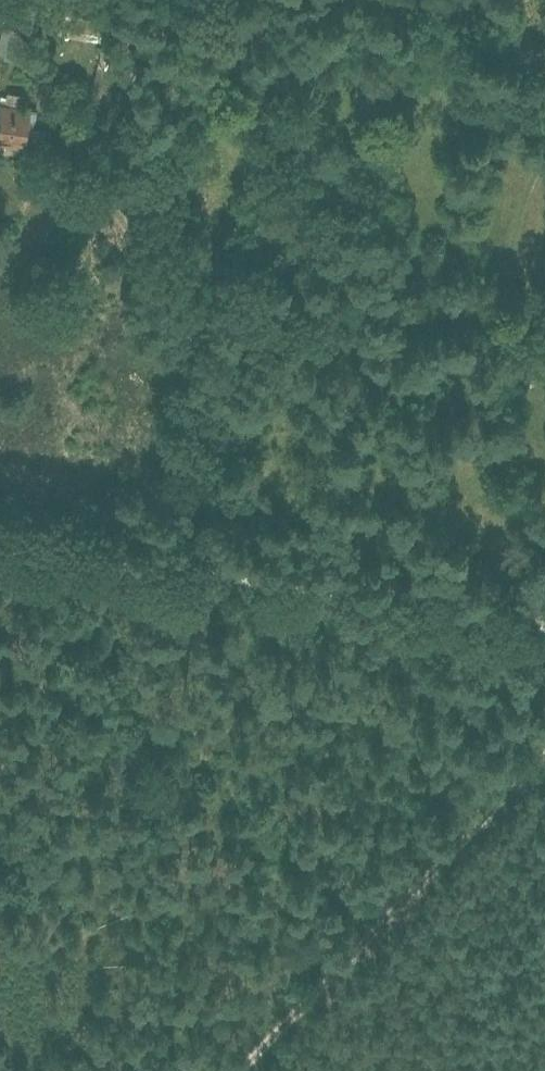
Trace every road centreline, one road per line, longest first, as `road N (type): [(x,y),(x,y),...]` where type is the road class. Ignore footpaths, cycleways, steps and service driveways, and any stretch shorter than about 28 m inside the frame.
road 1 (track): [(0,535),(544,616)]
road 2 (track): [(544,722),(224,1070)]

